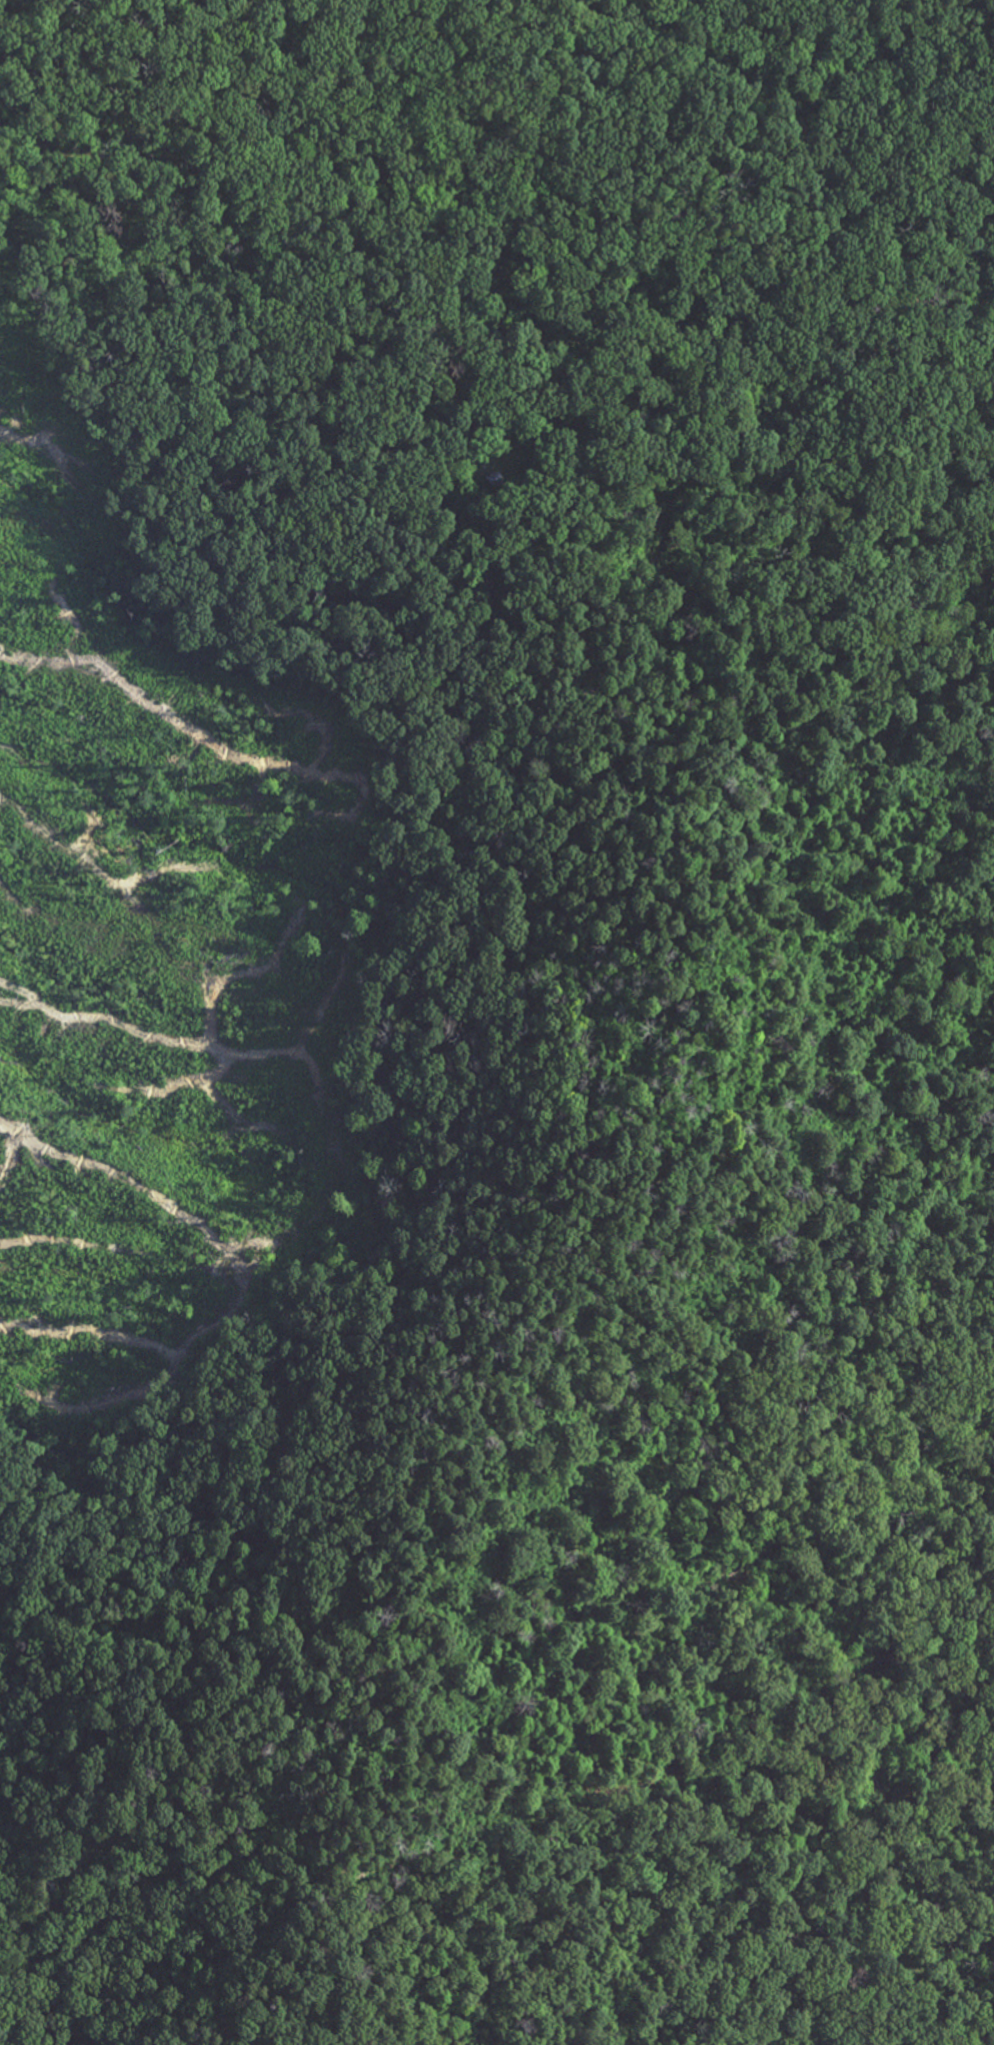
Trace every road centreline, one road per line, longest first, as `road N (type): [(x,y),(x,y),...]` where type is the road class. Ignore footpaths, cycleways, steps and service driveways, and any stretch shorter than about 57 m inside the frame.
road 1 (track): [(0,98),(186,182),(328,323),(433,402),(458,468)]

